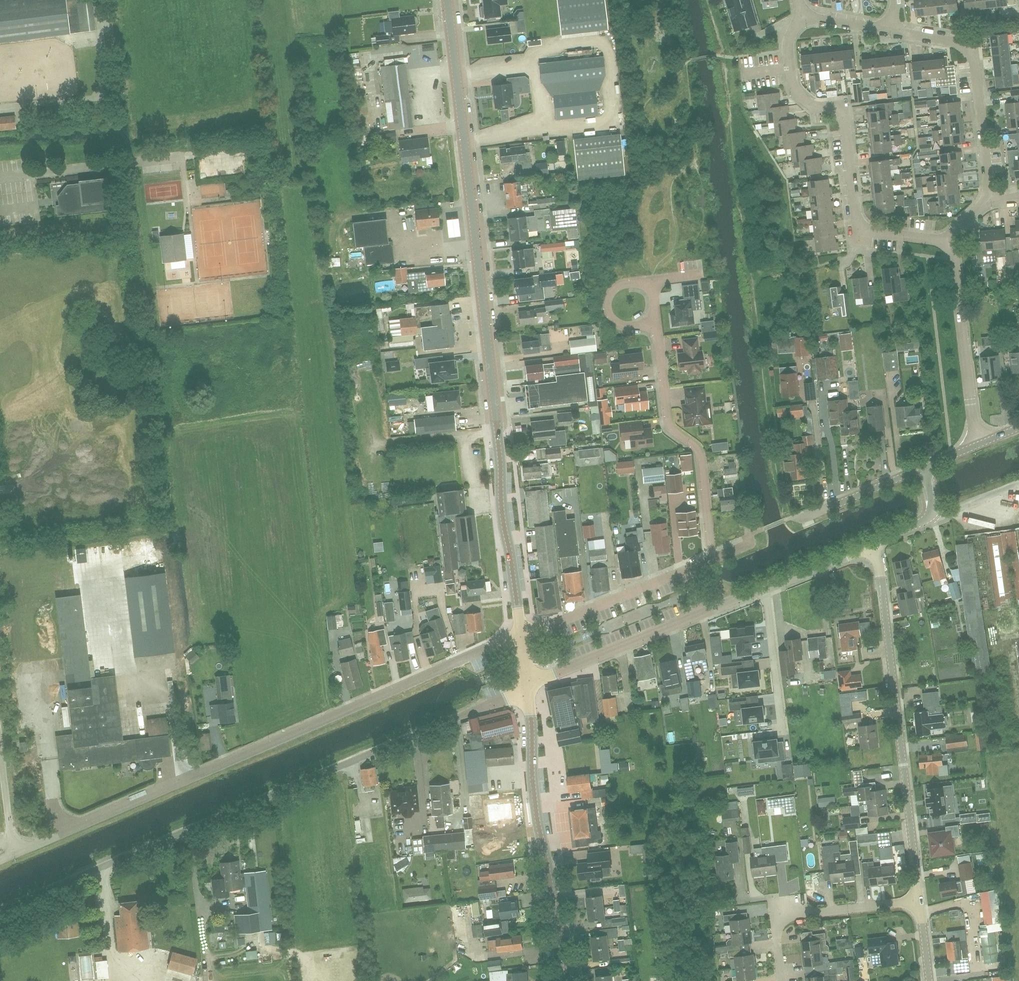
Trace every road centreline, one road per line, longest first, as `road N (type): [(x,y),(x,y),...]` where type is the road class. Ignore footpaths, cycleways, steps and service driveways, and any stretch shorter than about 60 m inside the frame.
road 1 (tertiary): [(521,635),(447,0)]
road 2 (unclassified): [(0,910),(528,685)]
road 3 (unclassified): [(521,635),(13,855)]
road 4 (unclassified): [(919,900),(871,544)]
road 5 (residential): [(950,237),(862,228),(847,121),(805,99),(789,68),(801,15)]
road 6 (tertiary): [(561,980),(528,685)]
road 7 (unclassified): [(528,685),(766,589)]
road 8 (residential): [(712,561),(701,454),(669,427),(656,325)]
road 9 (residential): [(988,197),(973,58),(966,46),(892,28)]
road 10 (residential): [(979,444),(950,237)]
road 11 (residential): [(521,635),(712,561)]
road 12 (residential): [(782,980),(778,933),(793,917),(919,900)]
road 13 (residential): [(785,520),(929,470)]
road 14 (residential): [(766,589),(782,730)]

